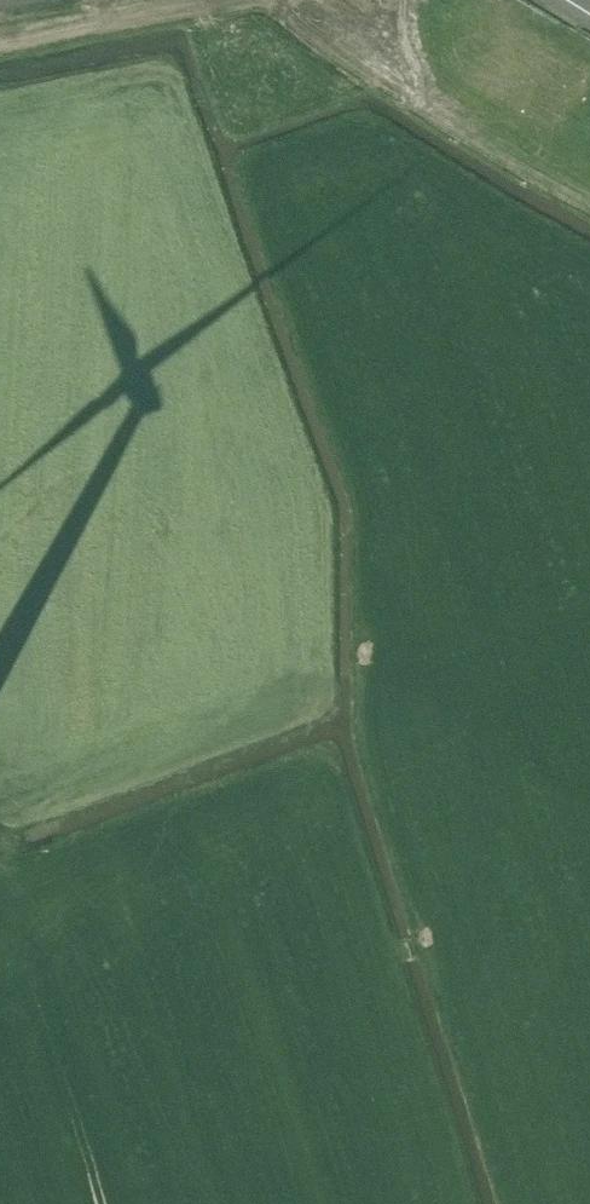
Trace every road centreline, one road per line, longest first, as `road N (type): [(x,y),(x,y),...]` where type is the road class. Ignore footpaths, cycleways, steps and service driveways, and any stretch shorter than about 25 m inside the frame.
road 1 (track): [(0,566),(204,493)]

